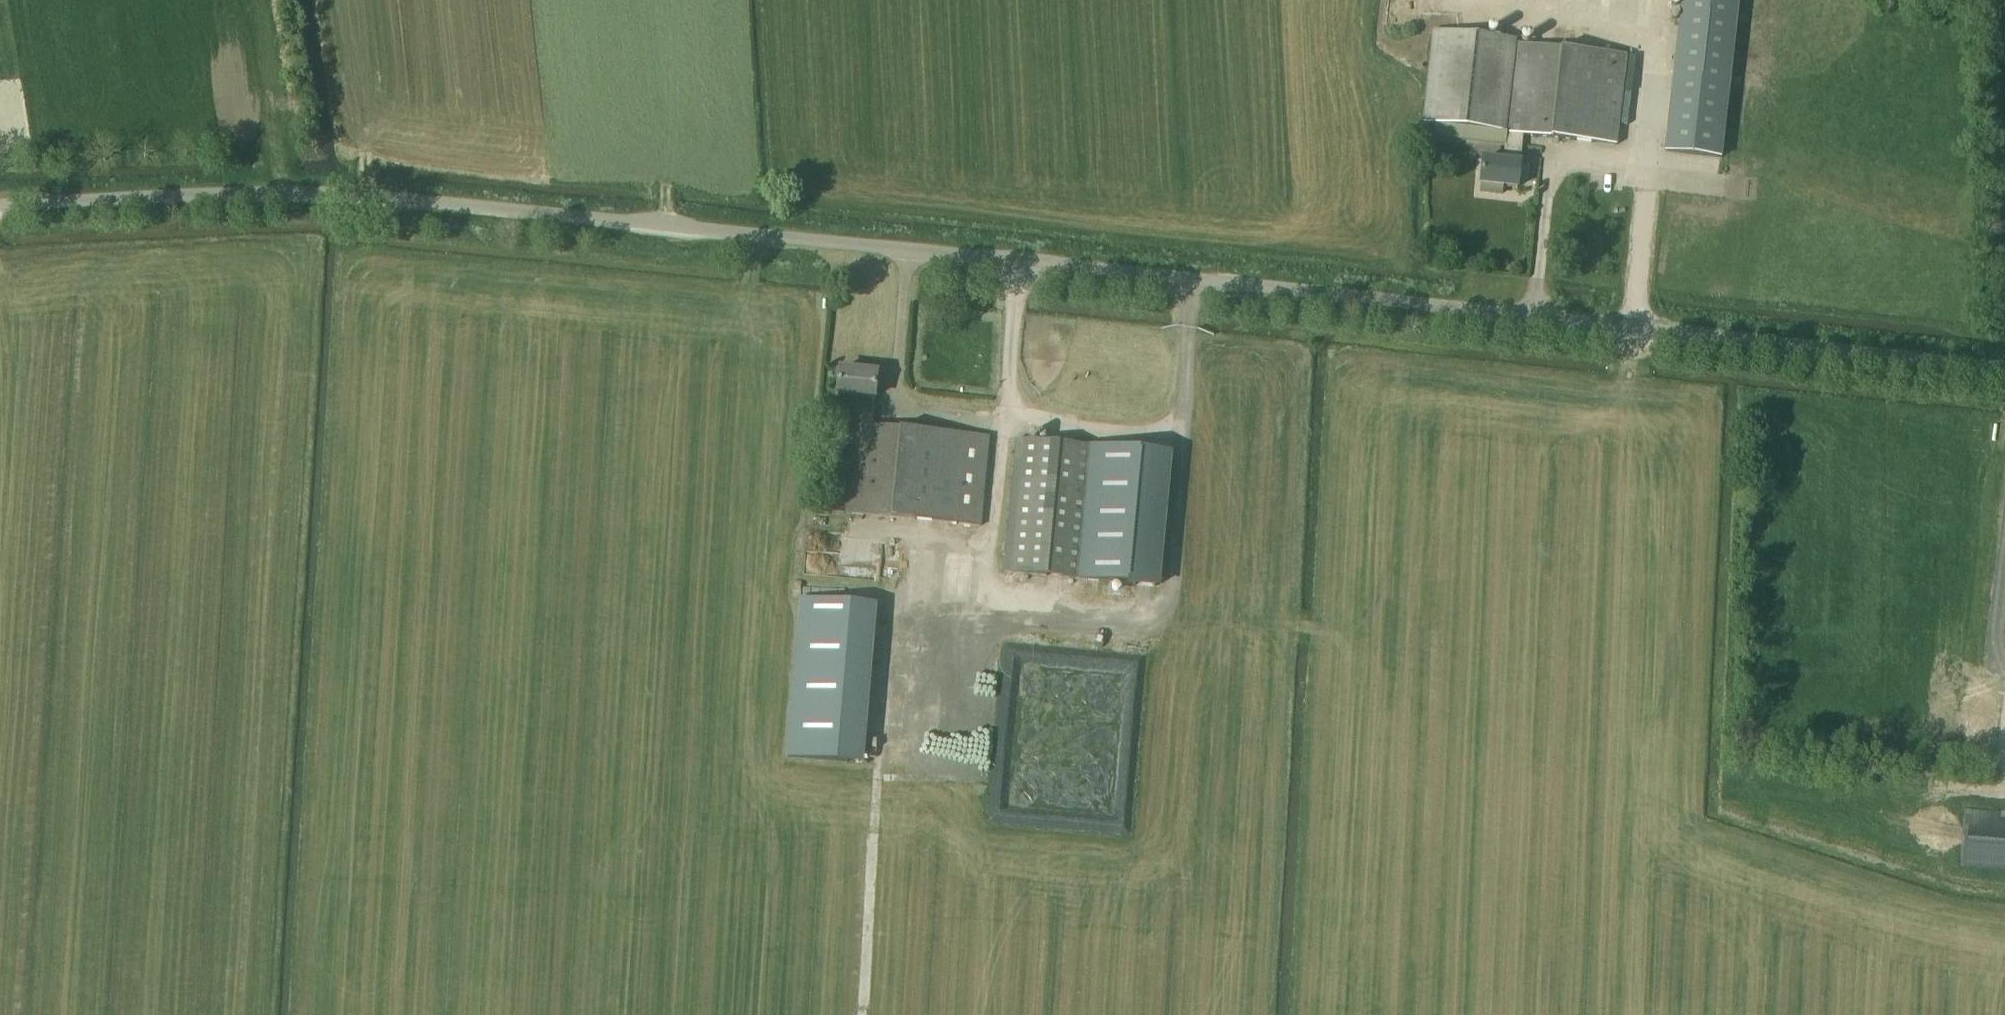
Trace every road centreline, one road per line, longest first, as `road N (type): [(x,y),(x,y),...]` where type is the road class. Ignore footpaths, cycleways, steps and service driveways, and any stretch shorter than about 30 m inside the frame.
road 1 (unclassified): [(2004,368),(423,200),(266,193),(0,206)]

